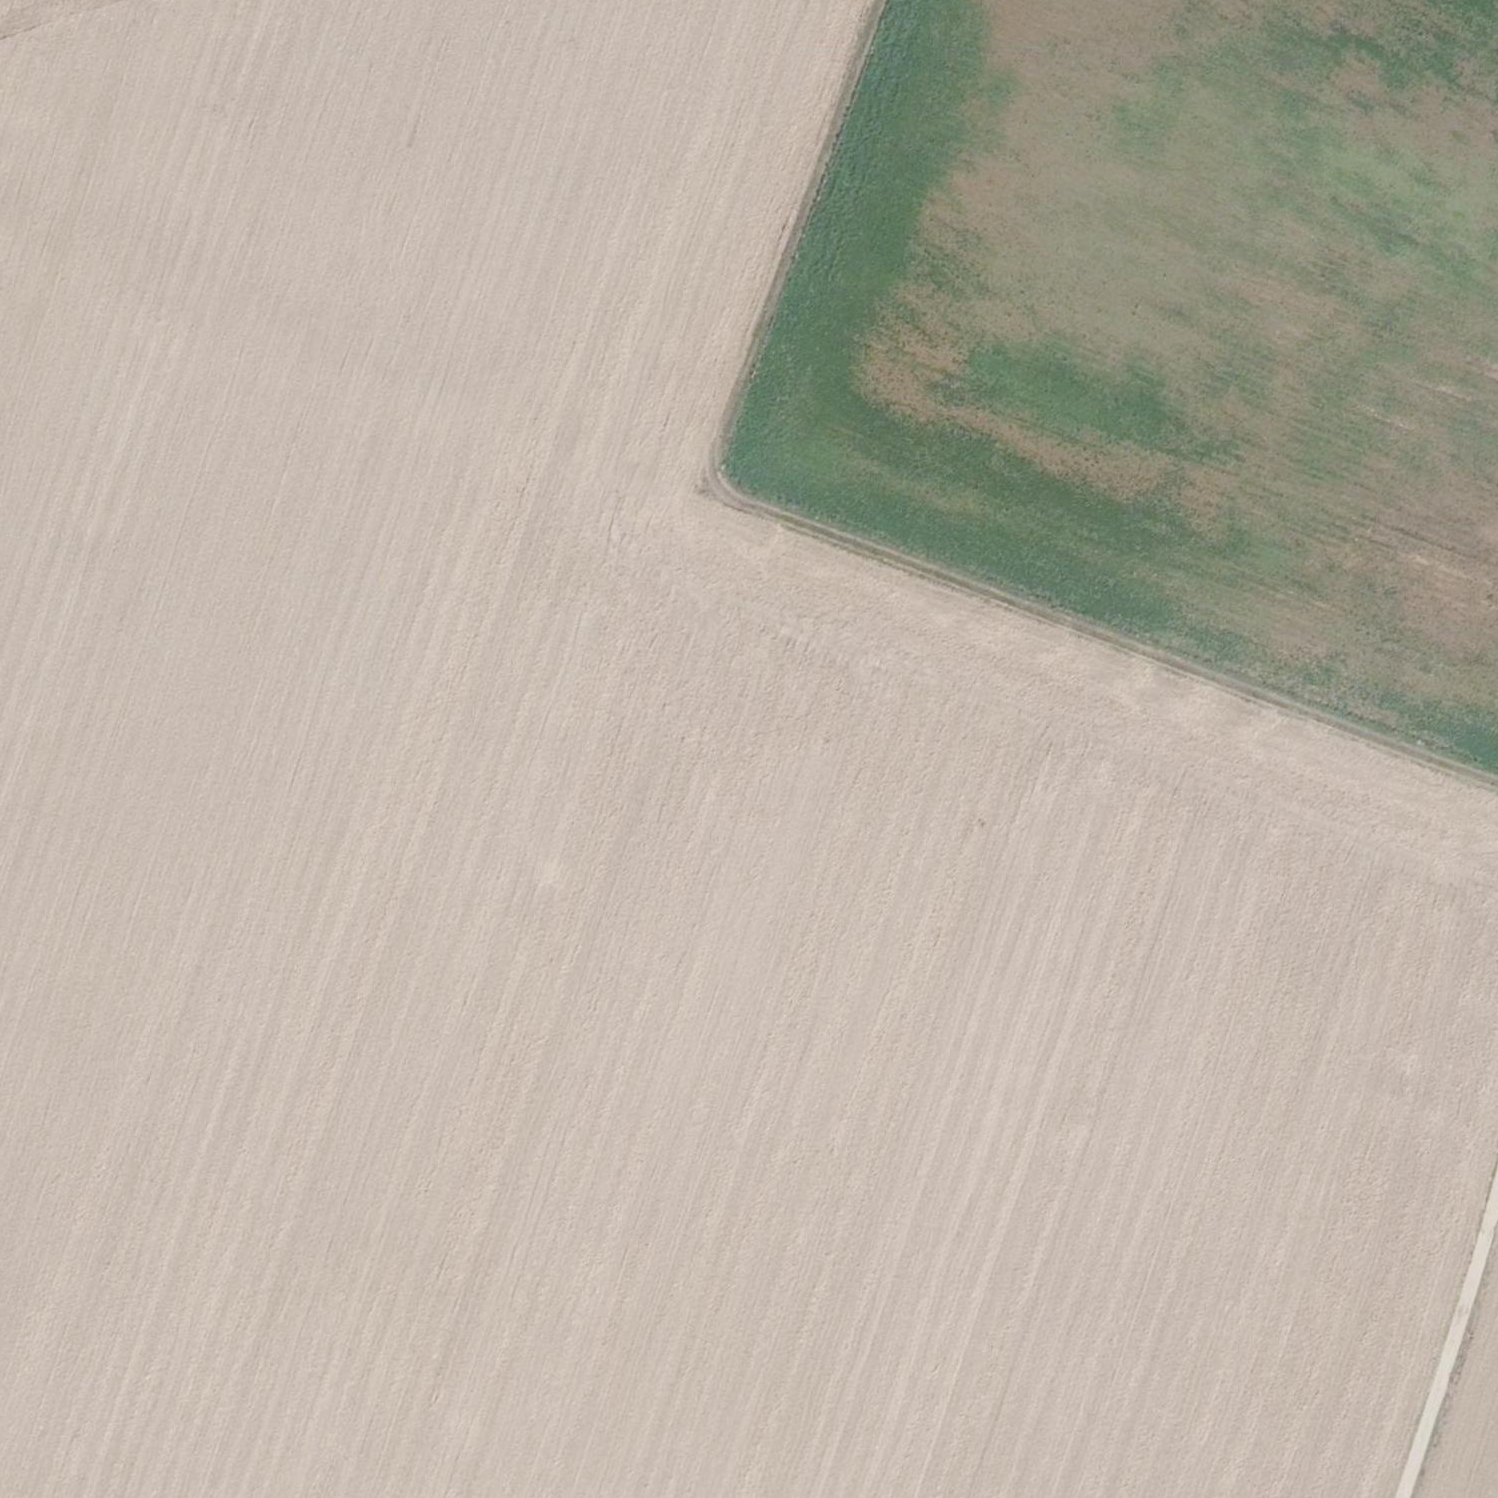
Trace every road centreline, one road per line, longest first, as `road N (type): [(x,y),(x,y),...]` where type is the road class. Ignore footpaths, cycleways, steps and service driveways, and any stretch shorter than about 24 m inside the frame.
road 1 (track): [(581,442),(1497,787)]
road 2 (track): [(1497,1196),(1406,1497)]

